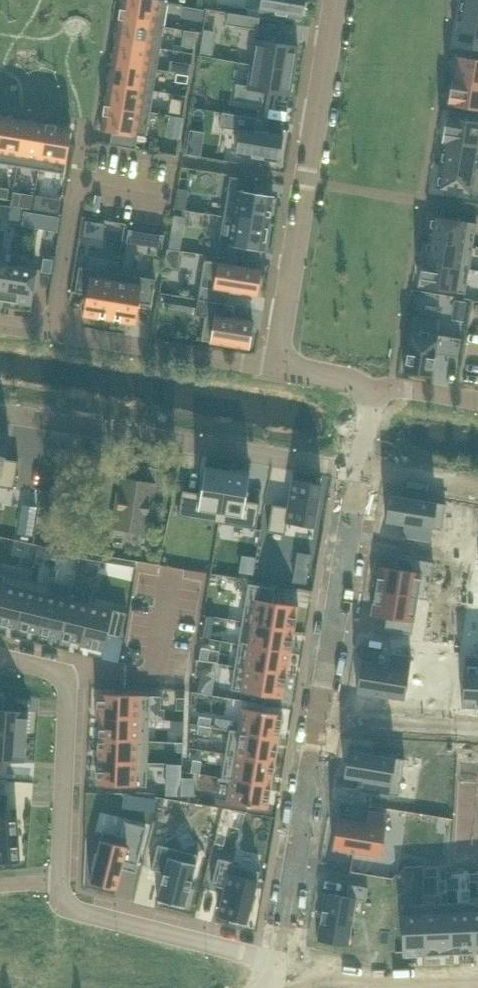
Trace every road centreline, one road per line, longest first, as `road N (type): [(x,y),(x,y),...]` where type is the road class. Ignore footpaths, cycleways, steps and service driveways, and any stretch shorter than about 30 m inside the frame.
road 1 (residential): [(338,0),(281,366)]
road 2 (residential): [(361,470),(0,411)]
road 3 (residential): [(0,657),(63,676),(60,882)]
road 4 (residential): [(320,720),(361,470)]
road 5 (residential): [(280,963),(320,720)]
road 6 (residential): [(60,882),(63,899),(86,913),(280,963)]
road 7 (residential): [(57,331),(281,366)]
road 8 (residential): [(320,720),(477,728)]
road 9 (residential): [(80,182),(57,331)]
road 10 (residential): [(477,978),(327,973)]
road 11 (residential): [(477,404),(391,388),(356,391)]

